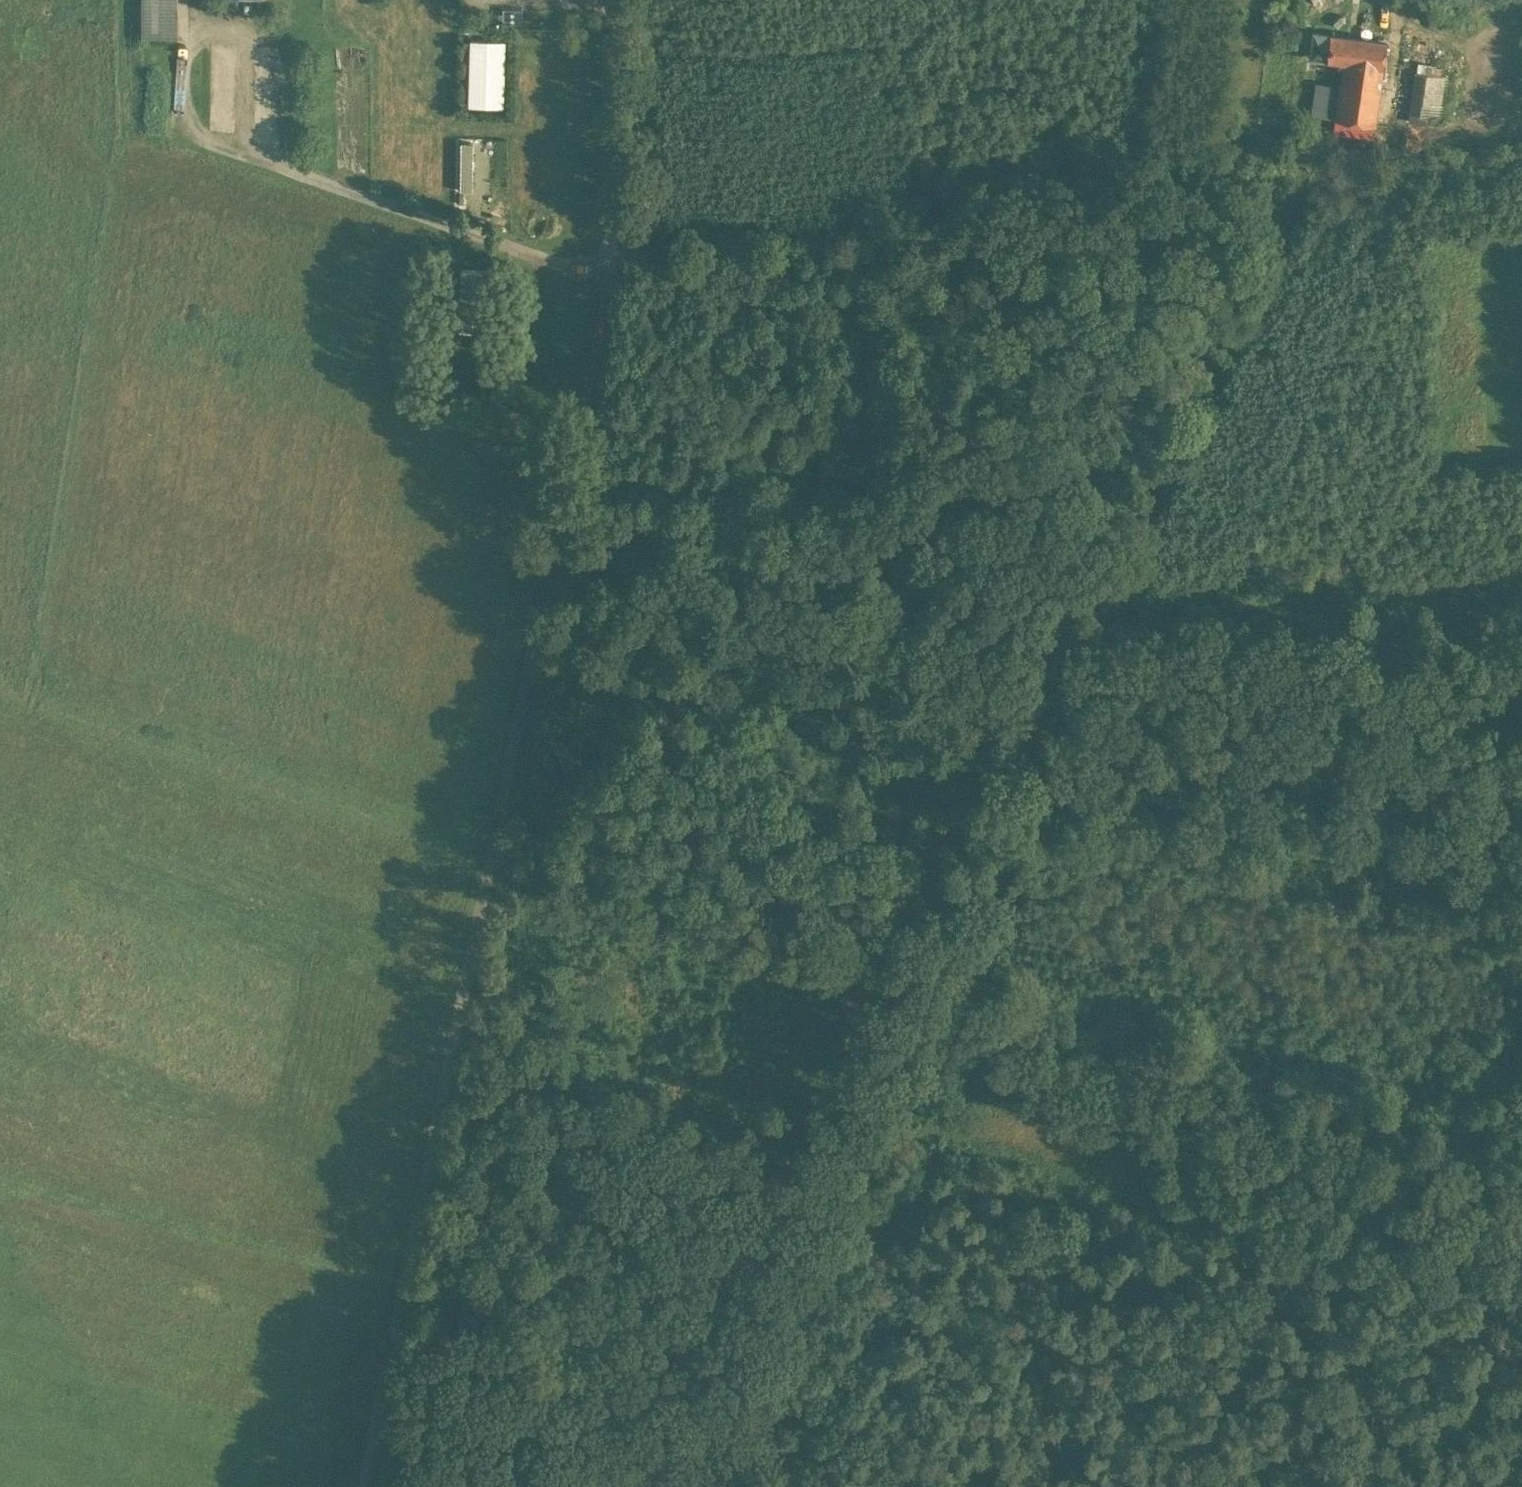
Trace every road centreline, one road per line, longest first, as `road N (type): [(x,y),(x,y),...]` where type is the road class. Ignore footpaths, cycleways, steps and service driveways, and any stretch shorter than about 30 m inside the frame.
road 1 (track): [(1062,673),(892,1260),(832,1352),(733,1363),(393,1301)]
road 2 (track): [(1521,784),(1291,721),(556,551)]
road 3 (track): [(556,551),(353,1486)]
road 4 (track): [(621,0),(617,258),(556,551)]
road 5 (track): [(614,272),(221,141),(201,129),(195,107),(197,43)]
road 6 (track): [(970,991),(486,872)]

